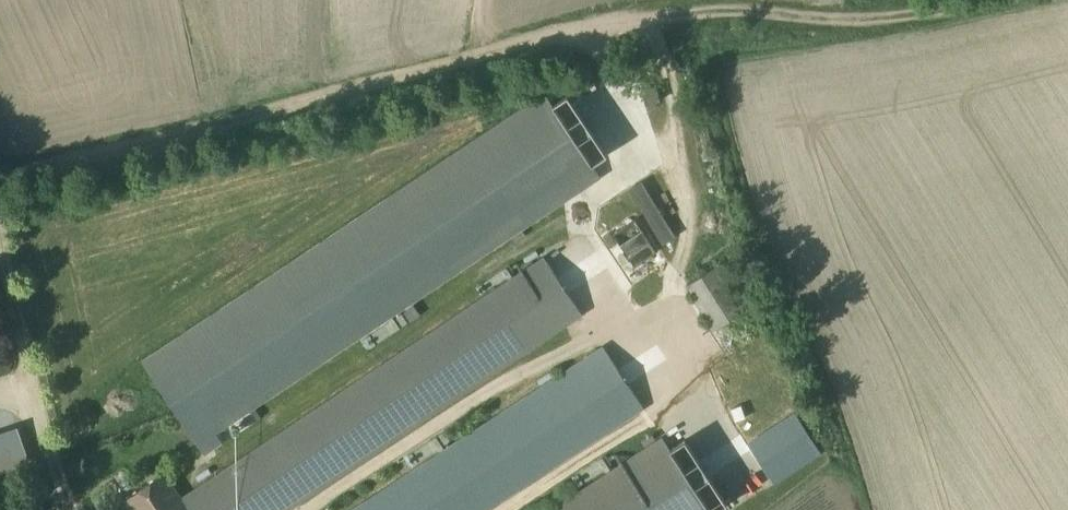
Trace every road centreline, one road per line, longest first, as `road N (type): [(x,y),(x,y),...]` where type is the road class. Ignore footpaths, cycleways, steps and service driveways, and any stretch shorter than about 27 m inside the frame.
road 1 (track): [(920,0),(861,20),(643,11),(532,30),(0,179)]
road 2 (track): [(669,300),(686,237),(691,152),(670,59),(643,11)]
road 3 (track): [(78,509),(44,450),(0,247)]

